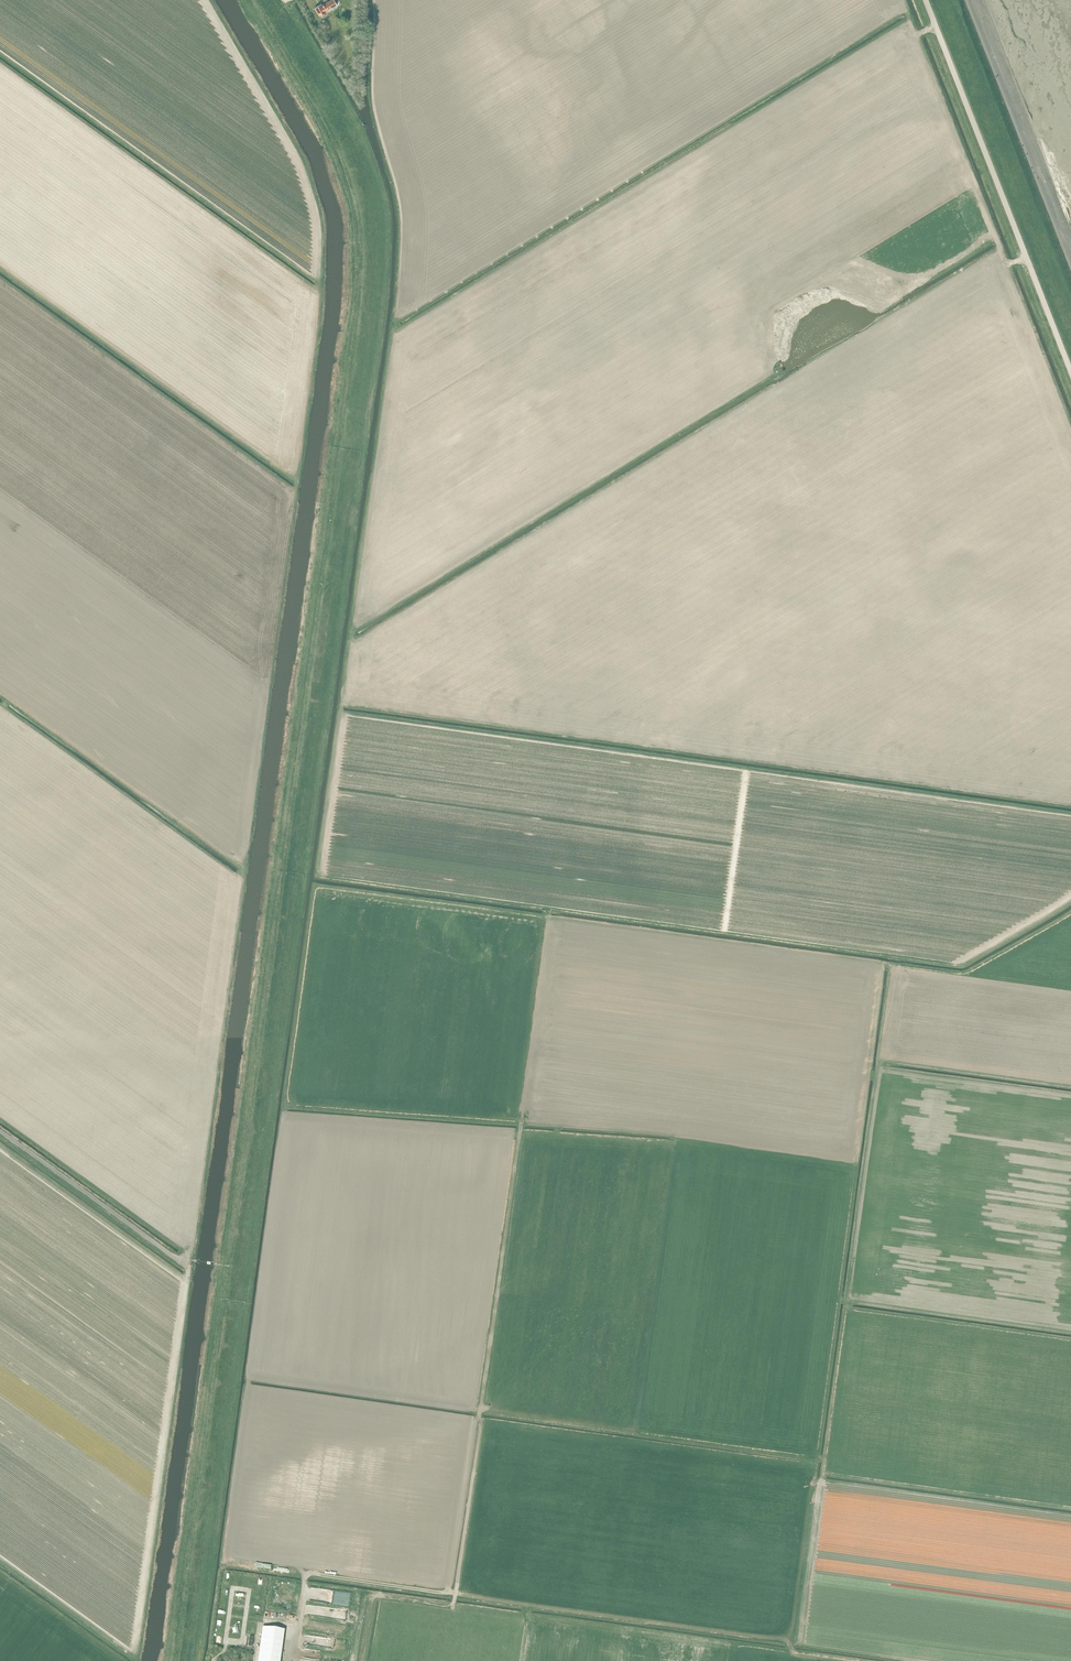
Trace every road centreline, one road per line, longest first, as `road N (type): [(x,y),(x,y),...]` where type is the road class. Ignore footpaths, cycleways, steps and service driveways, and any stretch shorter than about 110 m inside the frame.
road 1 (unclassified): [(1070,371),(926,0)]
road 2 (track): [(187,1260),(0,1131)]

